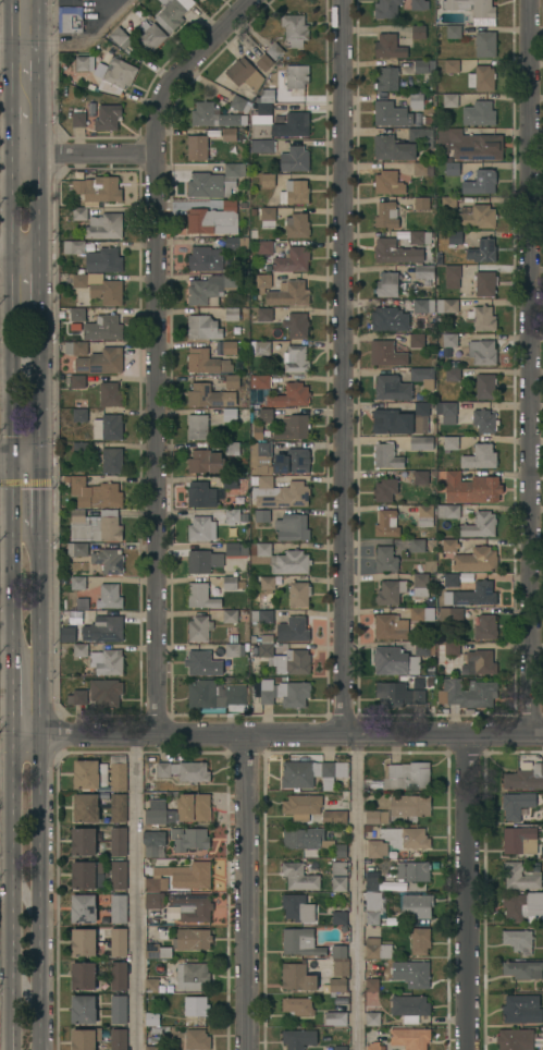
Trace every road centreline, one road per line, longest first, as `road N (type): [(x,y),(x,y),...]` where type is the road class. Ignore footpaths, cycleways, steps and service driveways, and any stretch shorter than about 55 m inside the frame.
road 1 (residential): [(163,735),(149,154),(176,84),(254,0)]
road 2 (residential): [(536,735),(531,0)]
road 3 (residential): [(344,735),(342,0)]
road 4 (residential): [(542,735),(13,735)]
road 5 (secondary): [(41,1049),(41,550)]
road 6 (secondary): [(12,147),(14,645)]
road 7 (secondary): [(41,460),(40,0)]
road 8 (secondary): [(13,735),(12,1049)]
road 9 (residential): [(471,1049),(472,735)]
road 10 (residential): [(245,735),(245,1049)]
road 11 (secondary): [(12,0),(12,147)]
road 12 (residential): [(149,154),(12,147)]

